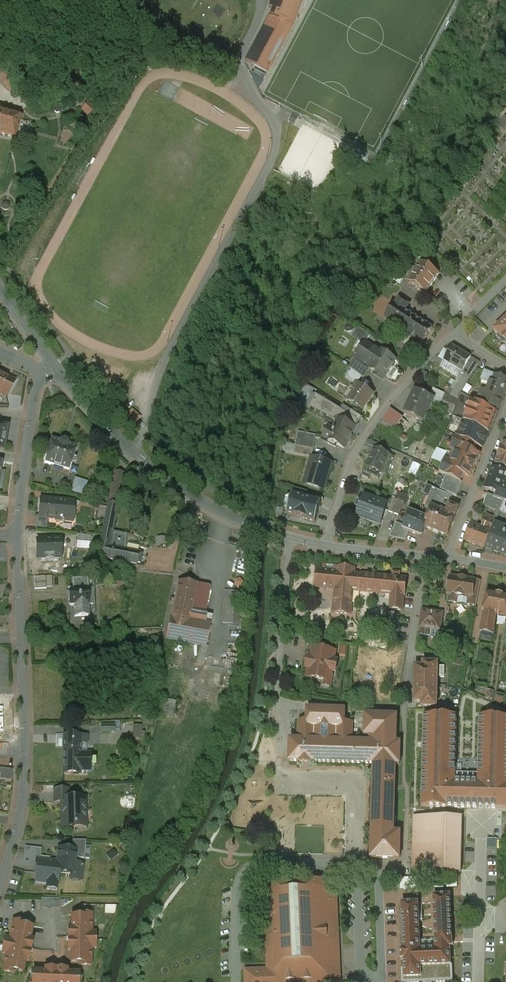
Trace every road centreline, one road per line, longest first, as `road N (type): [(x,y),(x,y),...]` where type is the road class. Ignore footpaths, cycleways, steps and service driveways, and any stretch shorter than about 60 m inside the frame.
road 1 (residential): [(59,359),(115,421),(191,481),(242,511),(328,540)]
road 2 (residential): [(328,540),(366,429),(453,335)]
road 3 (residential): [(17,535),(25,751)]
road 4 (residential): [(59,359),(37,403),(17,535)]
road 5 (residential): [(408,717),(423,554)]
road 6 (residential): [(505,412),(448,557)]
road 7 (residential): [(25,751),(19,821),(0,886)]

